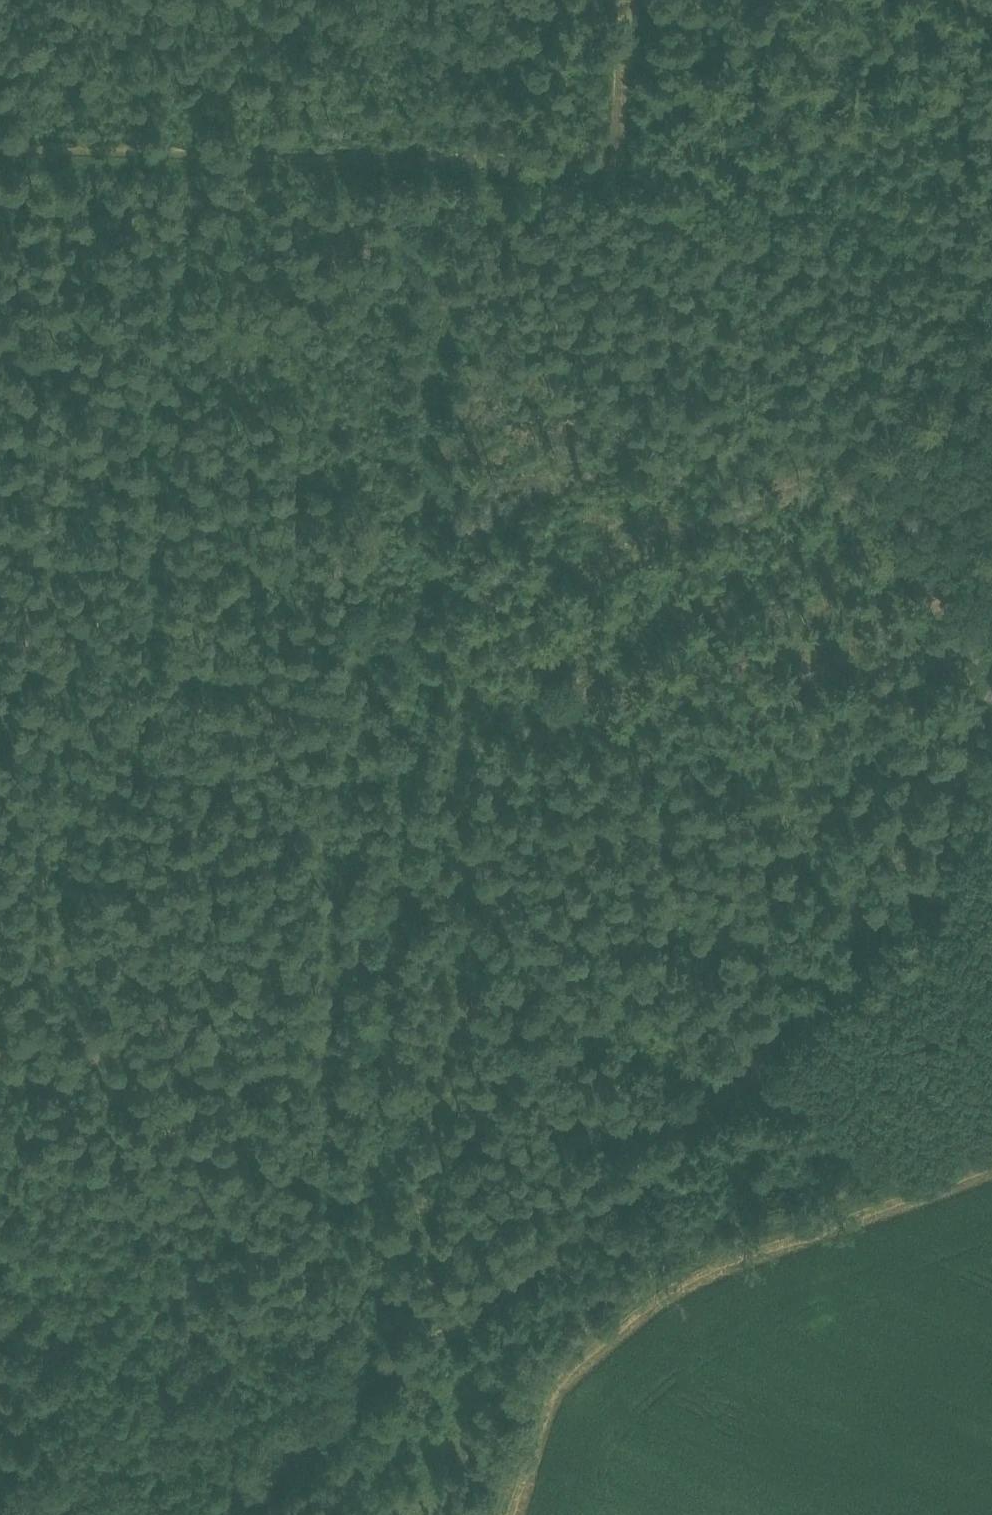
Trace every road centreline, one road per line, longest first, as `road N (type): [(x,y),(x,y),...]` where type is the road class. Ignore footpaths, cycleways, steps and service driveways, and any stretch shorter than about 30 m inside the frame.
road 1 (track): [(991,702),(934,875),(911,911),(835,989),(226,1514)]
road 2 (track): [(650,0),(637,195),(0,175)]

